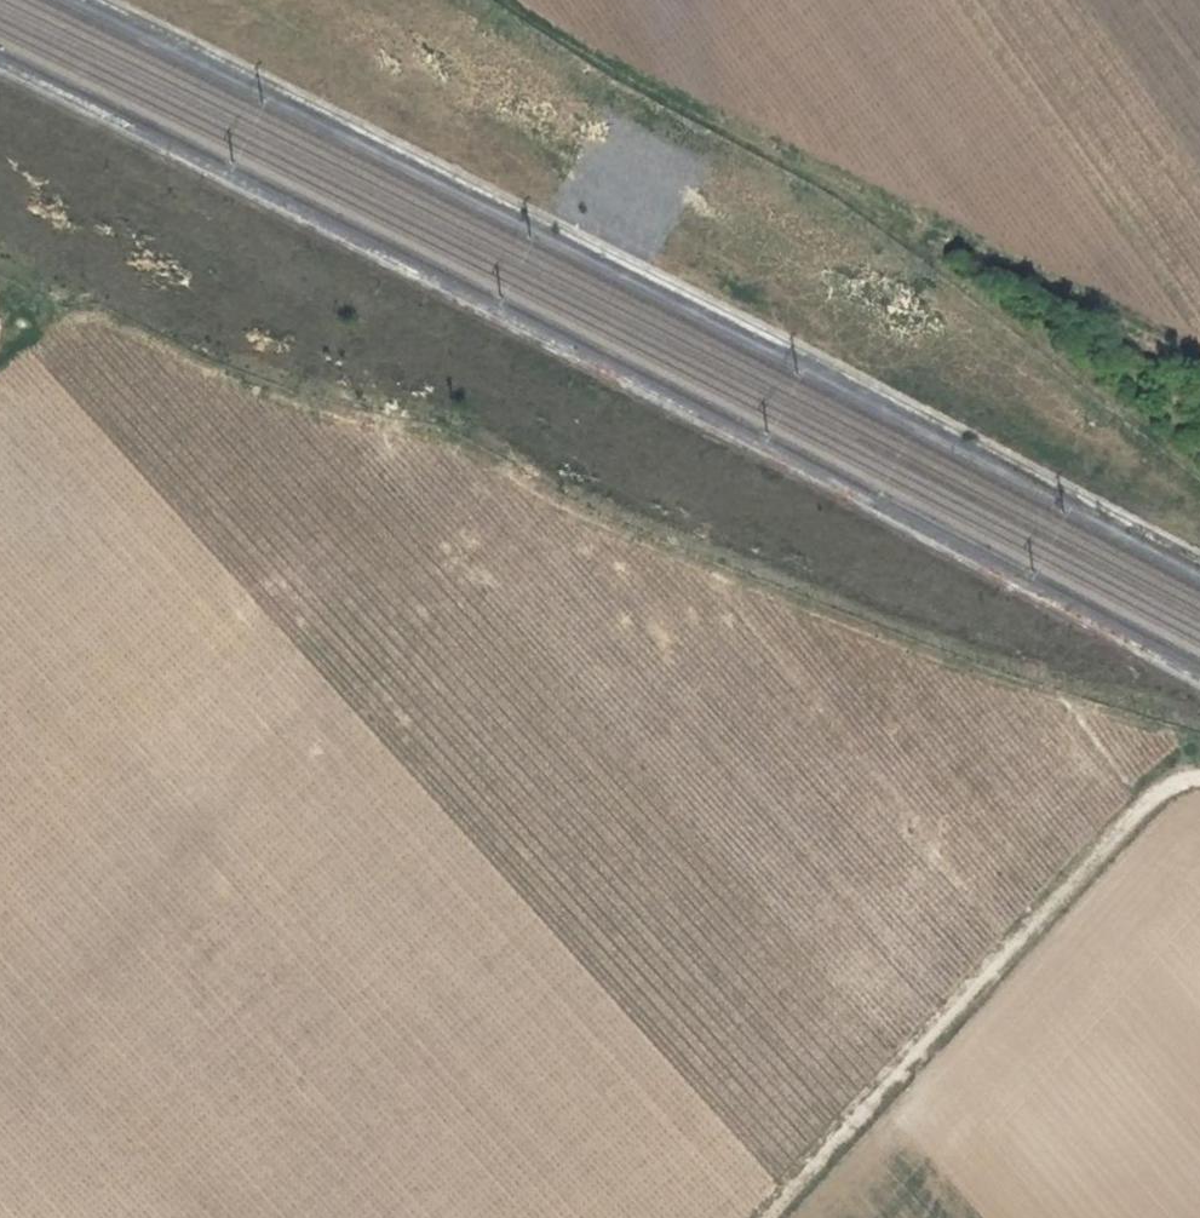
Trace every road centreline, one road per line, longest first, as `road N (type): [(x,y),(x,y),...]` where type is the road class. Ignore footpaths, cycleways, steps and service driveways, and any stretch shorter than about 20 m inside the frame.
road 1 (track): [(1199,353),(501,0)]
road 2 (track): [(774,1217),(1155,800),(1199,780)]

